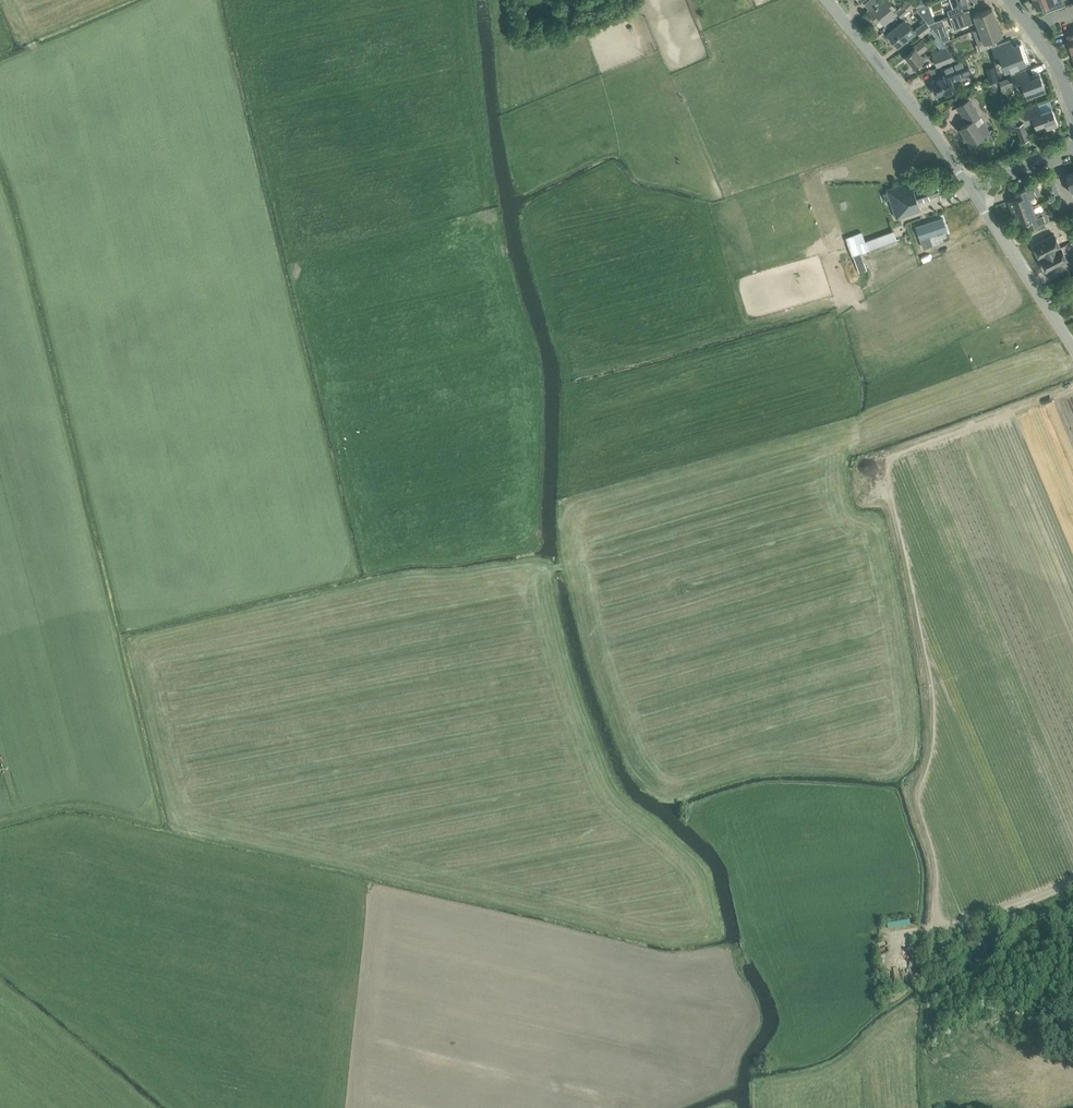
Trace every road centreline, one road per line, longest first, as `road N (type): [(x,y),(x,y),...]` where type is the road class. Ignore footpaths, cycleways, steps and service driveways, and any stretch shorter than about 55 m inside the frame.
road 1 (unclassified): [(970,188),(826,0)]
road 2 (track): [(895,965),(894,937),(984,918),(1072,884)]
road 3 (unclassified): [(1072,347),(970,188)]

